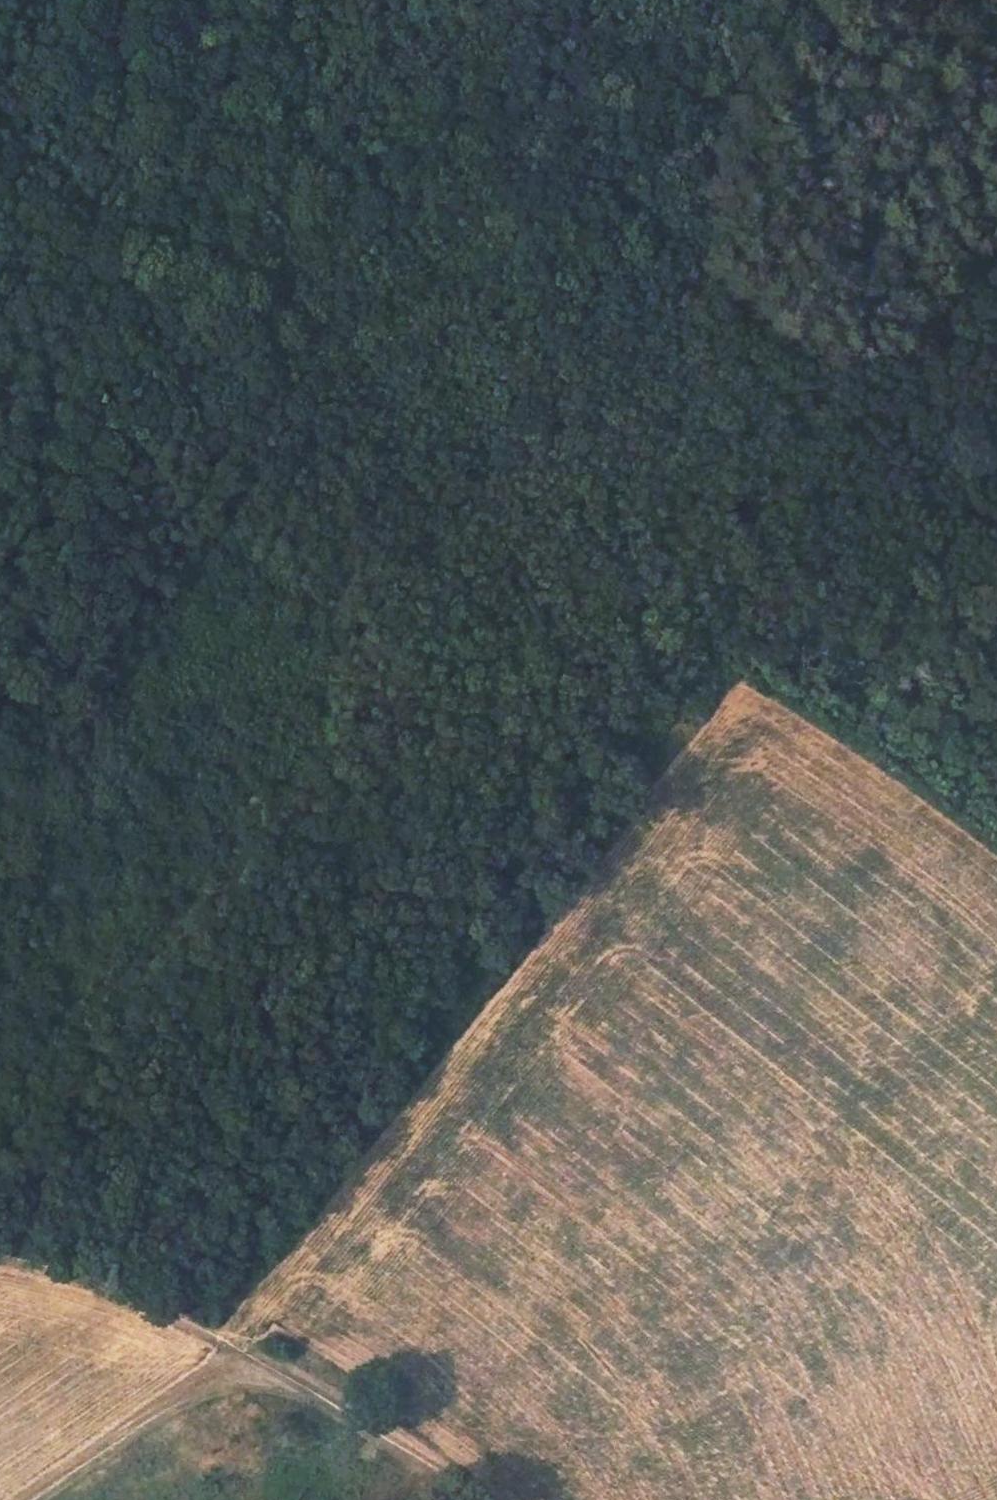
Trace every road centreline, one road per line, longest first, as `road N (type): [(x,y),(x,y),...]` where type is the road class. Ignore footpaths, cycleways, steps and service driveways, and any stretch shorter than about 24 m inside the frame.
road 1 (track): [(21,1499),(165,1403),(218,1382),(275,1372)]

